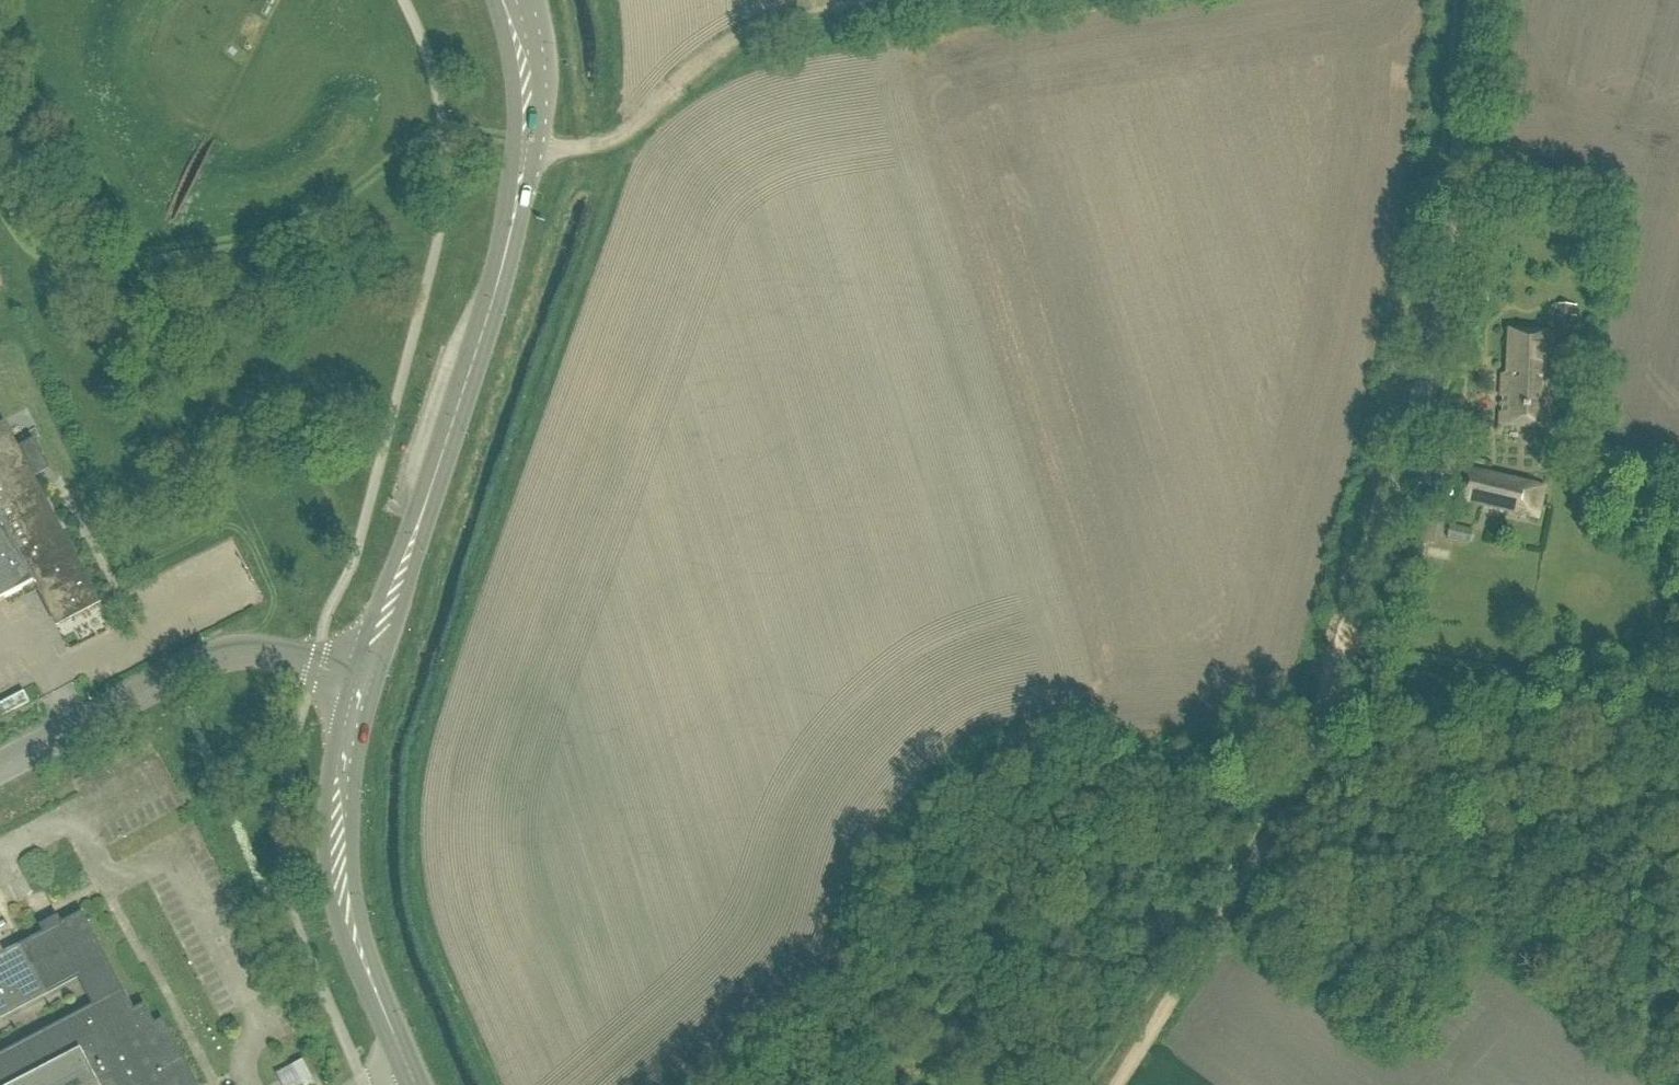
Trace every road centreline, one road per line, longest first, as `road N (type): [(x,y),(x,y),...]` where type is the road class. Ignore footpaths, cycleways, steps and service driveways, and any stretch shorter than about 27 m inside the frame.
road 1 (track): [(1477,0),(1424,385),(1366,587),(1302,769),(1116,1084)]
road 2 (tertiary): [(364,677),(514,243),(529,148),(529,55),(512,0)]
road 3 (tertiary): [(418,1084),(352,927),(341,839),(364,677)]
road 4 (unclassified): [(0,769),(215,656),(279,655),(364,677)]
road 5 (track): [(529,148),(614,140),(752,34),(809,8),(869,0)]

